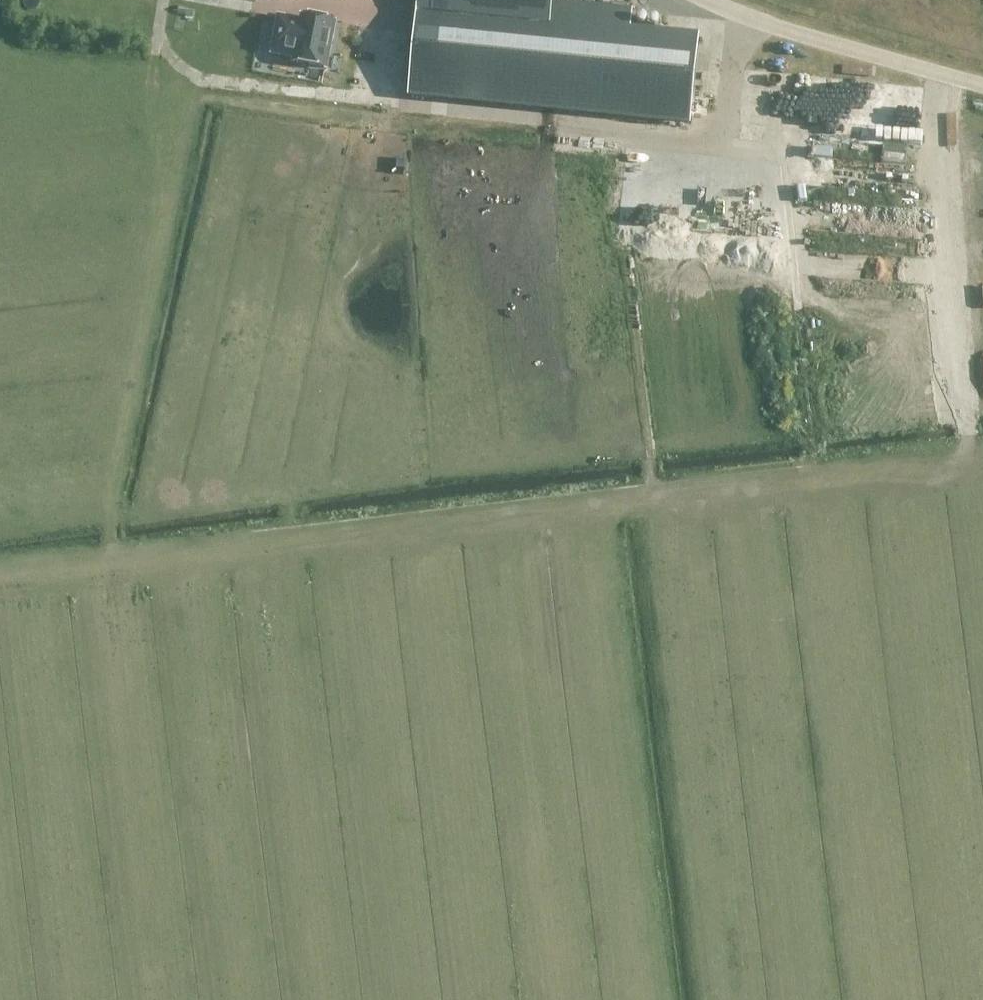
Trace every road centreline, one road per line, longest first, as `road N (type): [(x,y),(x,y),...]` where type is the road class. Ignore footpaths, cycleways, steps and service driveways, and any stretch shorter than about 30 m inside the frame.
road 1 (unclassified): [(719,0),(982,84)]

